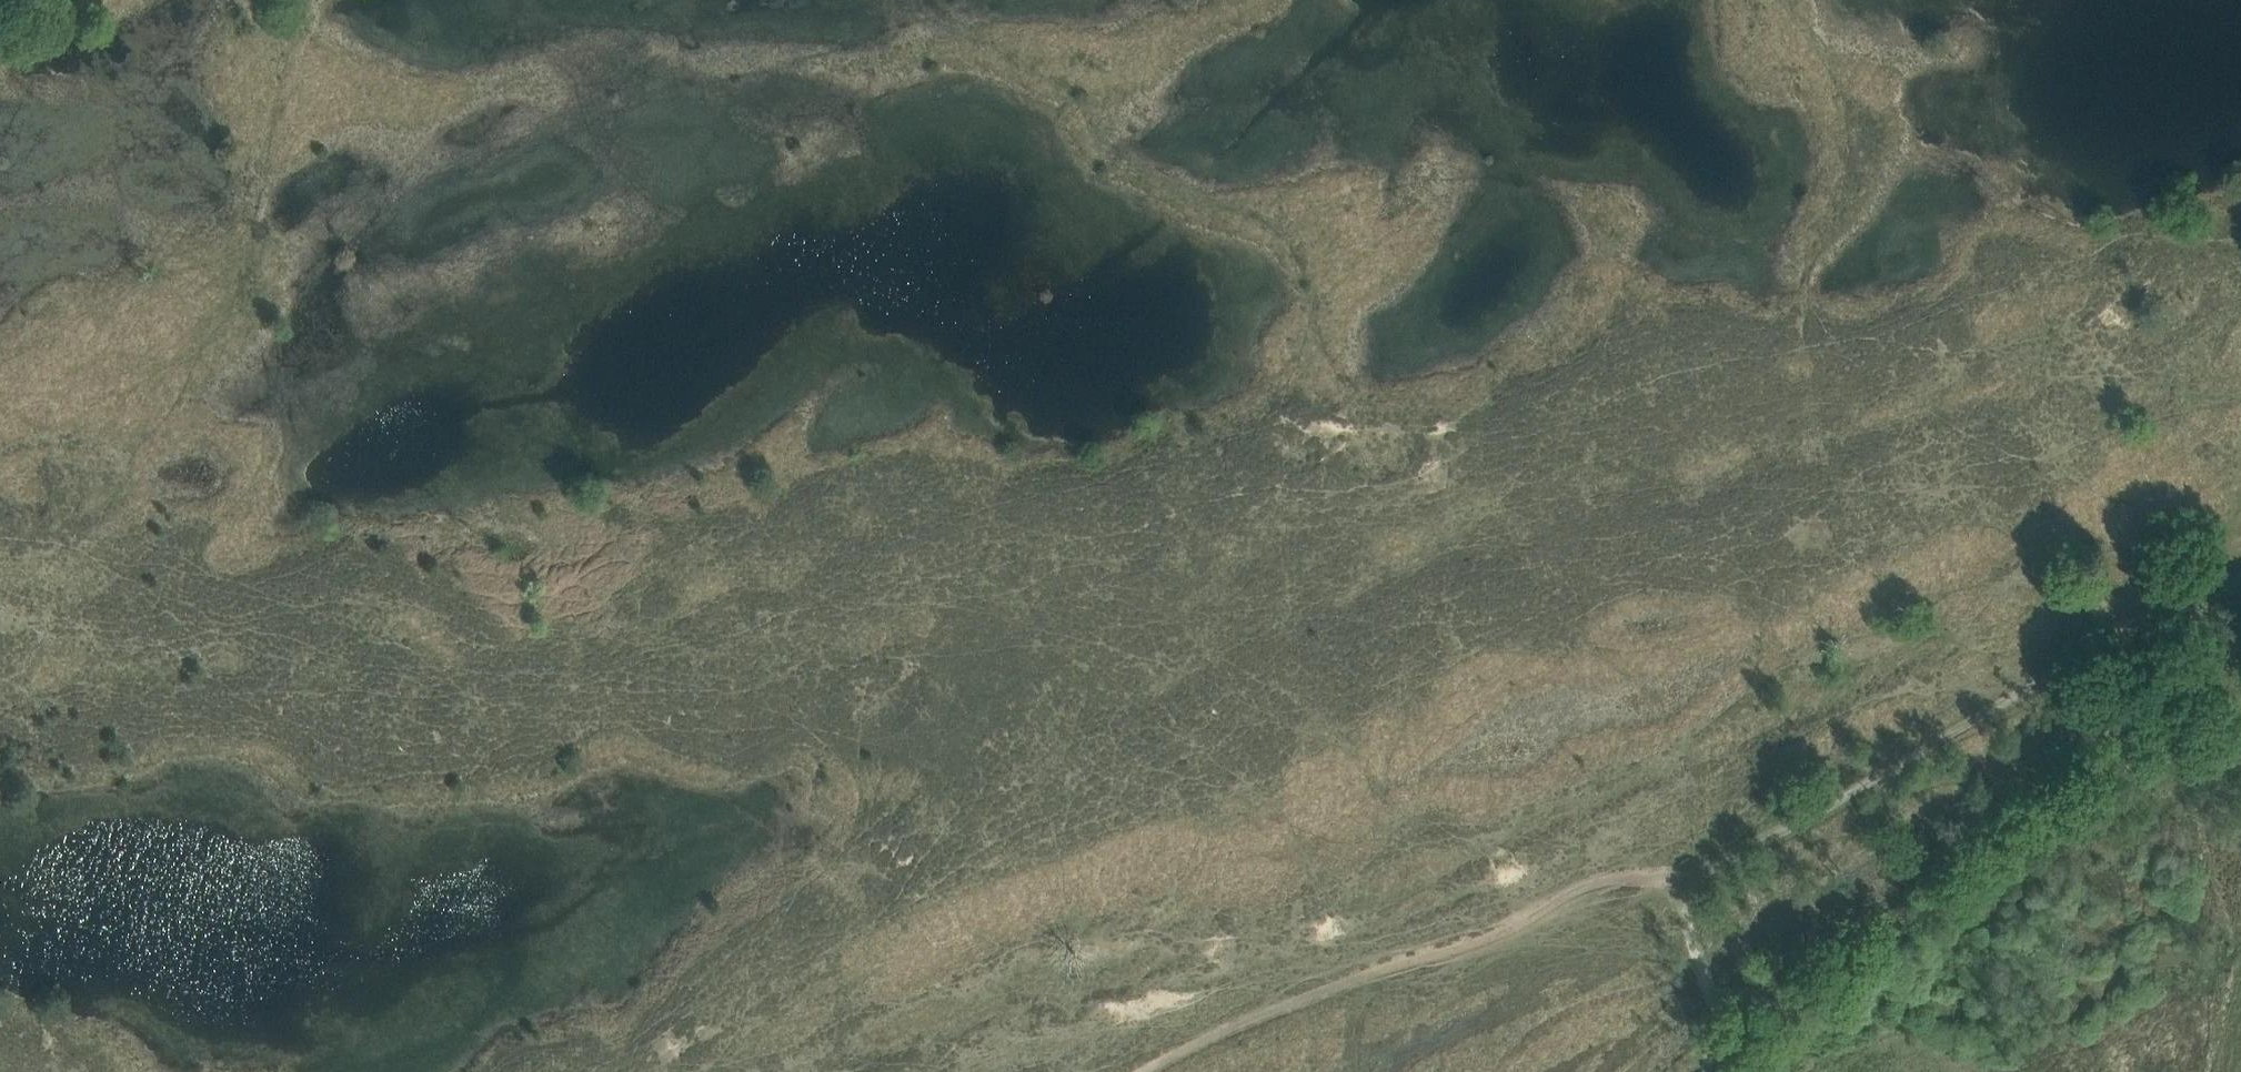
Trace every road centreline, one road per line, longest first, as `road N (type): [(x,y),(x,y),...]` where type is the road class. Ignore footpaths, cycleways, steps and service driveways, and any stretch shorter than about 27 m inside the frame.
road 1 (track): [(1703,1071),(1713,1031),(1692,933),(1689,874)]

